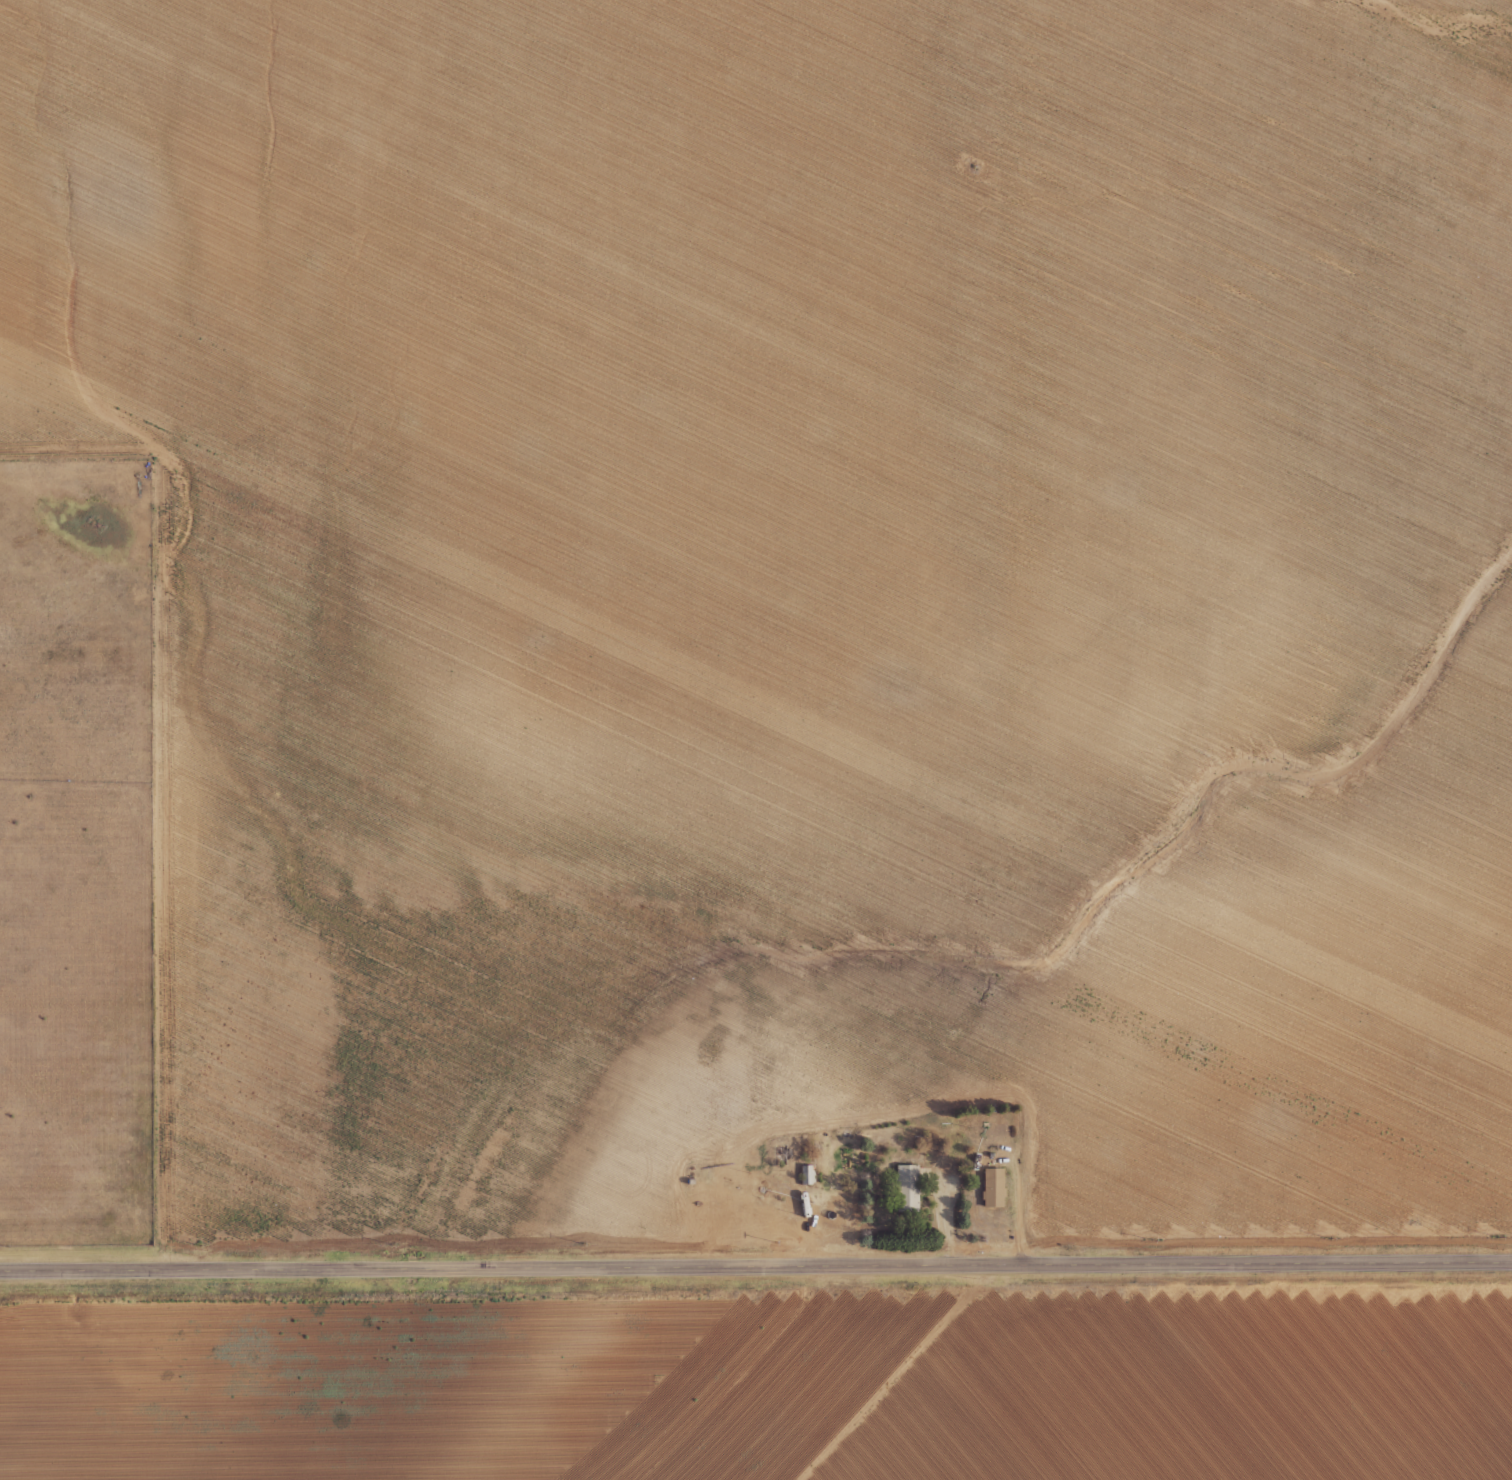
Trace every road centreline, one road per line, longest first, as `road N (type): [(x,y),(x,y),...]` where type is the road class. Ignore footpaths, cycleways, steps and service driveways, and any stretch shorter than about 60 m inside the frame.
road 1 (secondary): [(1511,1261),(0,1271)]

